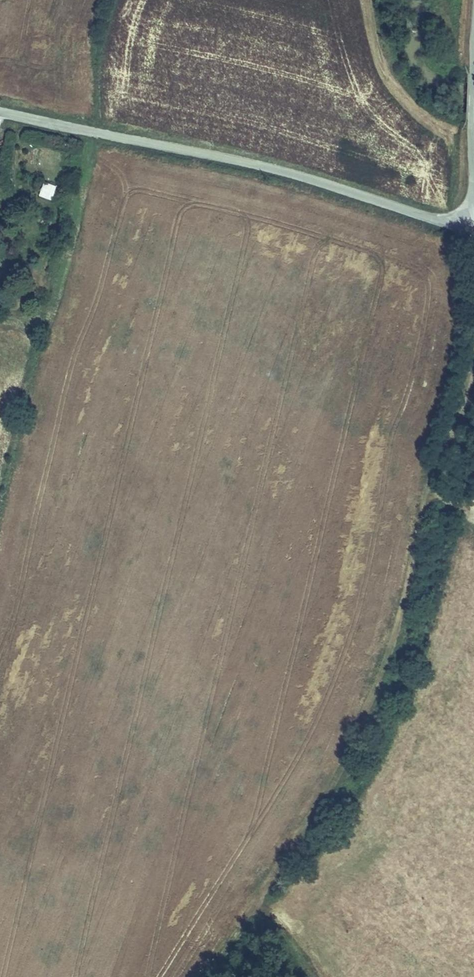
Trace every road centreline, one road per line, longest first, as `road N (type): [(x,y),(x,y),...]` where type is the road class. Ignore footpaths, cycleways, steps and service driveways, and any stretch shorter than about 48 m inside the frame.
road 1 (track): [(245,916),(353,750),(380,688),(425,511),(473,361)]
road 2 (unclassified): [(0,111),(278,171),(468,233)]
road 3 (unclassified): [(473,178),(473,55)]

